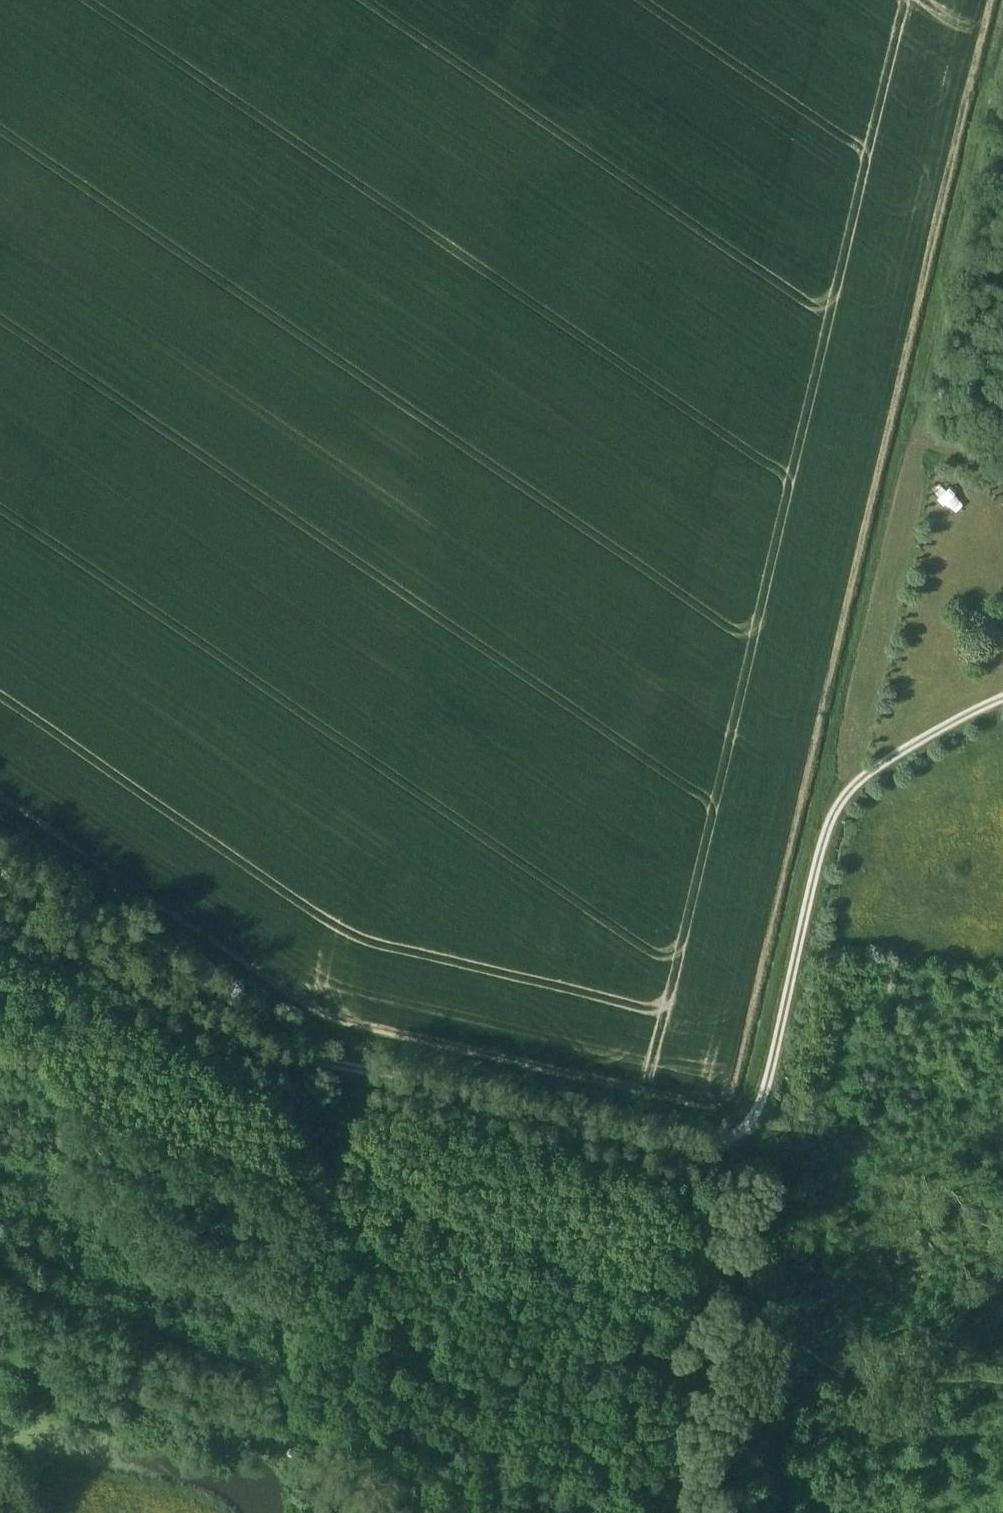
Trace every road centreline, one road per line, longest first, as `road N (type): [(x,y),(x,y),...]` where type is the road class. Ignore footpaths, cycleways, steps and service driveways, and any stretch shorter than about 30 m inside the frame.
road 1 (track): [(0,900),(292,1058),(722,1148),(758,1112),(827,833),(841,805),(859,784),(927,739),(1002,703)]

